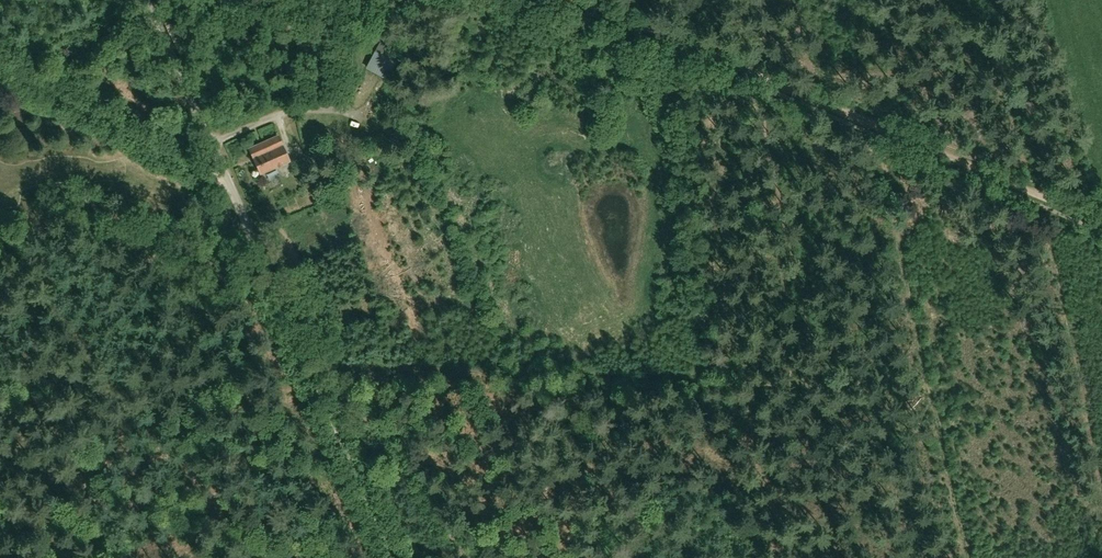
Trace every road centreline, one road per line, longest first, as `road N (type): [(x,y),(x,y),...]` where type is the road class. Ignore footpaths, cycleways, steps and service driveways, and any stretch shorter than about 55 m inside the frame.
road 1 (unclassified): [(396,557),(146,0)]
road 2 (track): [(1043,193),(586,0)]
road 3 (track): [(470,557),(331,367)]
road 4 (track): [(989,0),(1043,193)]

